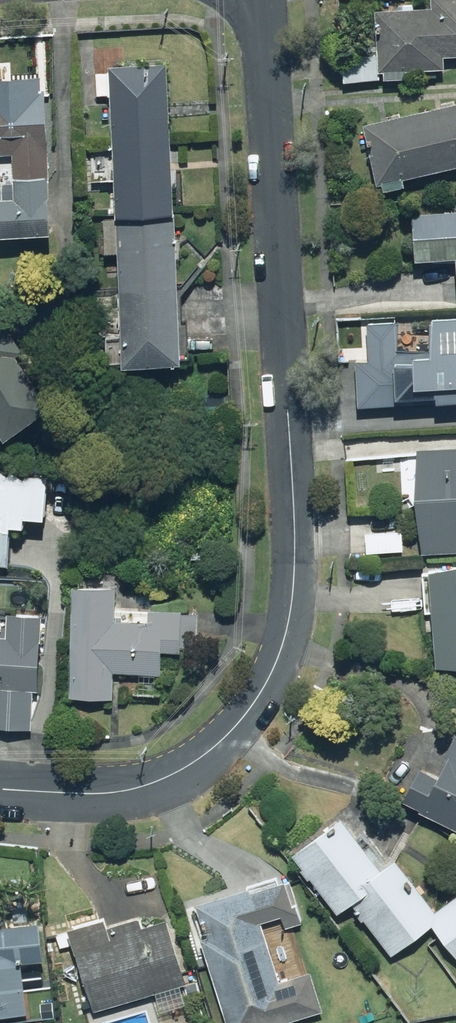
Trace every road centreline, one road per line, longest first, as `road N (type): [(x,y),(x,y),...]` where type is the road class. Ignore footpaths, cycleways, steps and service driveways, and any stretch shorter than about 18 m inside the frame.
road 1 (residential): [(0,786),(95,790),(150,781),(210,750),(254,707),(287,643),(298,558),(258,0)]

